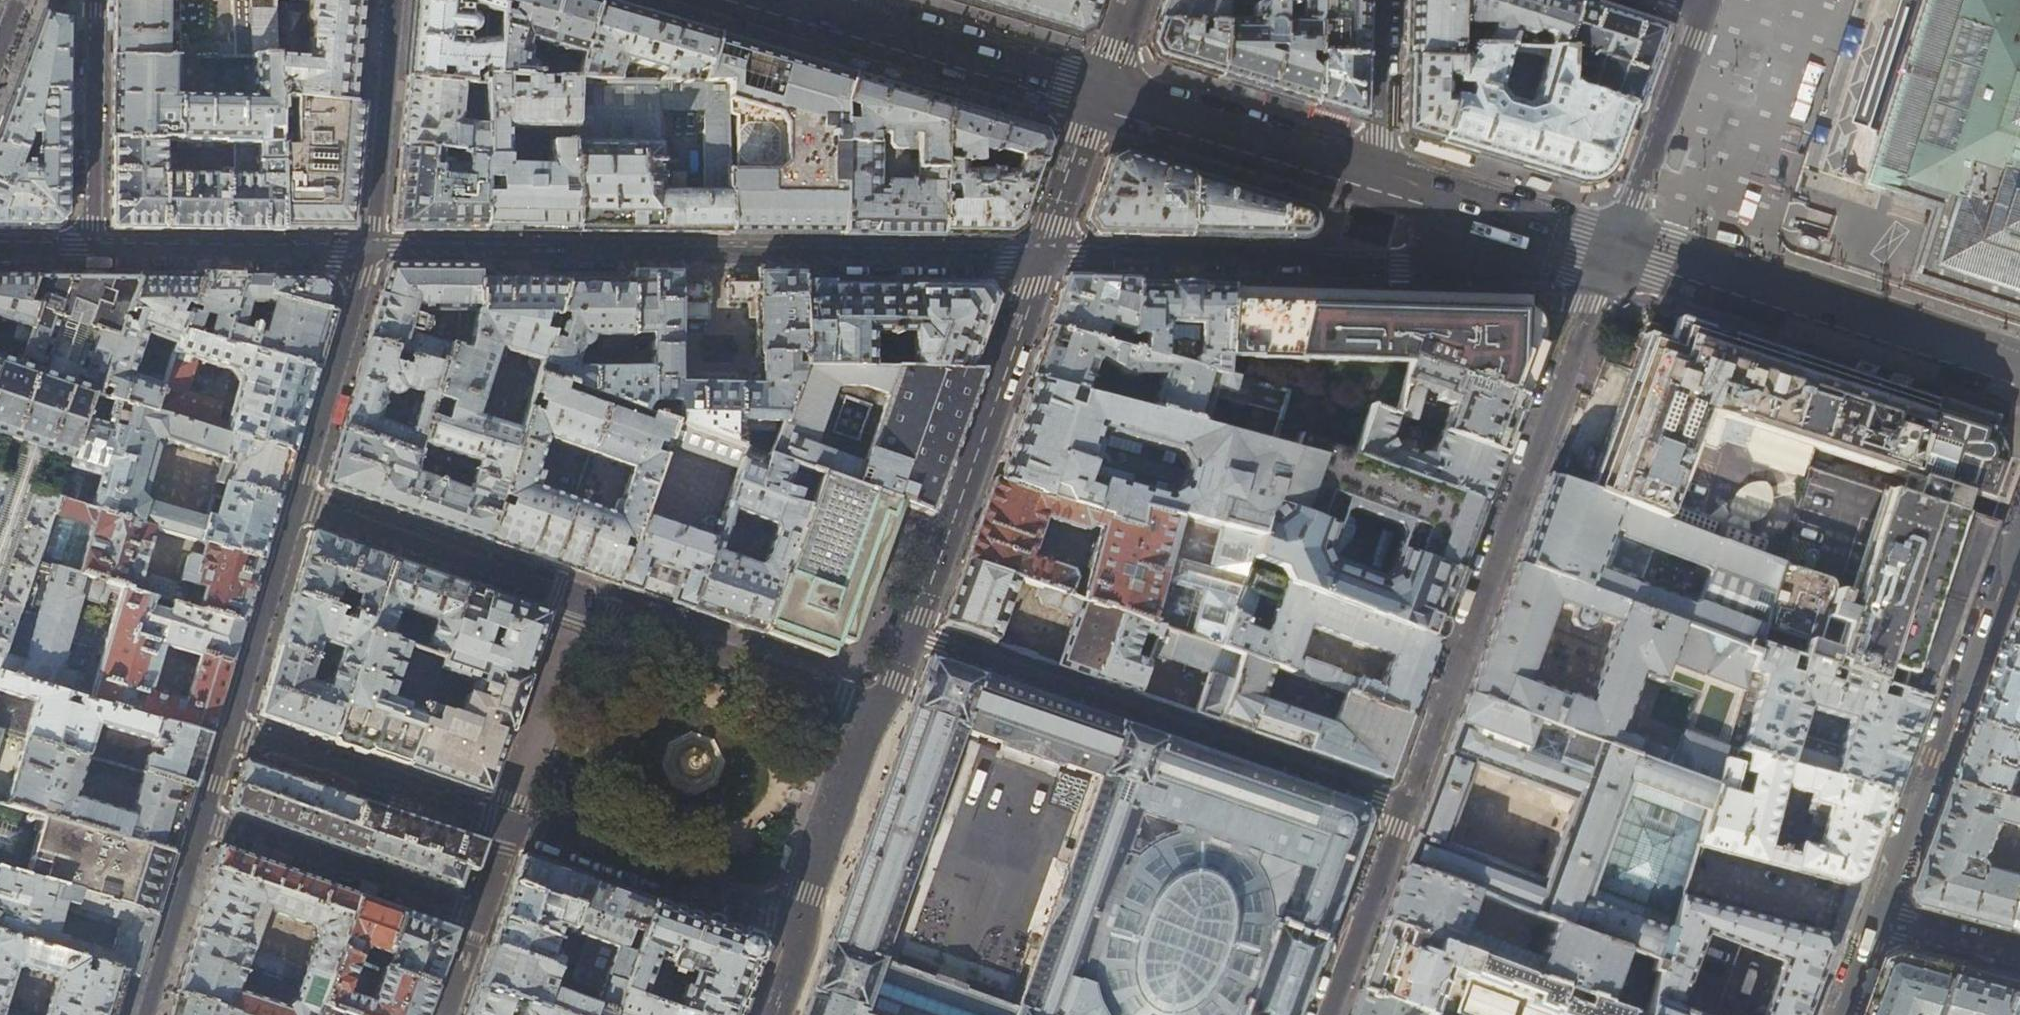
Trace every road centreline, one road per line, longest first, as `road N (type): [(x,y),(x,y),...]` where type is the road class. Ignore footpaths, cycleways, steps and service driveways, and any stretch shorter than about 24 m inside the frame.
road 1 (residential): [(1613,254),(1325,1014)]
road 2 (residential): [(367,250),(1043,255)]
road 3 (residential): [(1043,255),(1417,261),(1444,237),(1454,207)]
road 4 (secondary): [(1613,254),(2019,382)]
road 5 (residential): [(2019,524),(1876,921)]
road 6 (residential): [(1043,255),(910,634)]
road 7 (residential): [(205,821),(478,914),(510,828)]
road 8 (residential): [(0,250),(367,250)]
road 9 (secondary): [(751,0),(1097,103)]
road 10 (residential): [(804,922),(510,828)]
road 11 (residential): [(910,634),(804,922)]
road 12 (residential): [(300,503),(584,602)]
road 13 (residential): [(510,828),(232,733)]
road 14 (secondary): [(1097,103),(1377,185)]
road 15 (residential): [(1613,254),(1704,3)]
road 16 (residential): [(300,503),(367,250)]
road 17 (residential): [(367,250),(394,0)]
road 18 (residential): [(232,733),(300,503)]
road 19 (residential): [(1114,705),(910,634)]
road 20 (residential): [(146,1014),(205,821)]
road 21 (residential): [(1377,185),(1386,0)]
road 22 (secondary): [(1454,207),(1613,254)]
road 23 (residential): [(1097,103),(1043,255)]
road 24 (residential): [(2019,956),(1876,921)]

